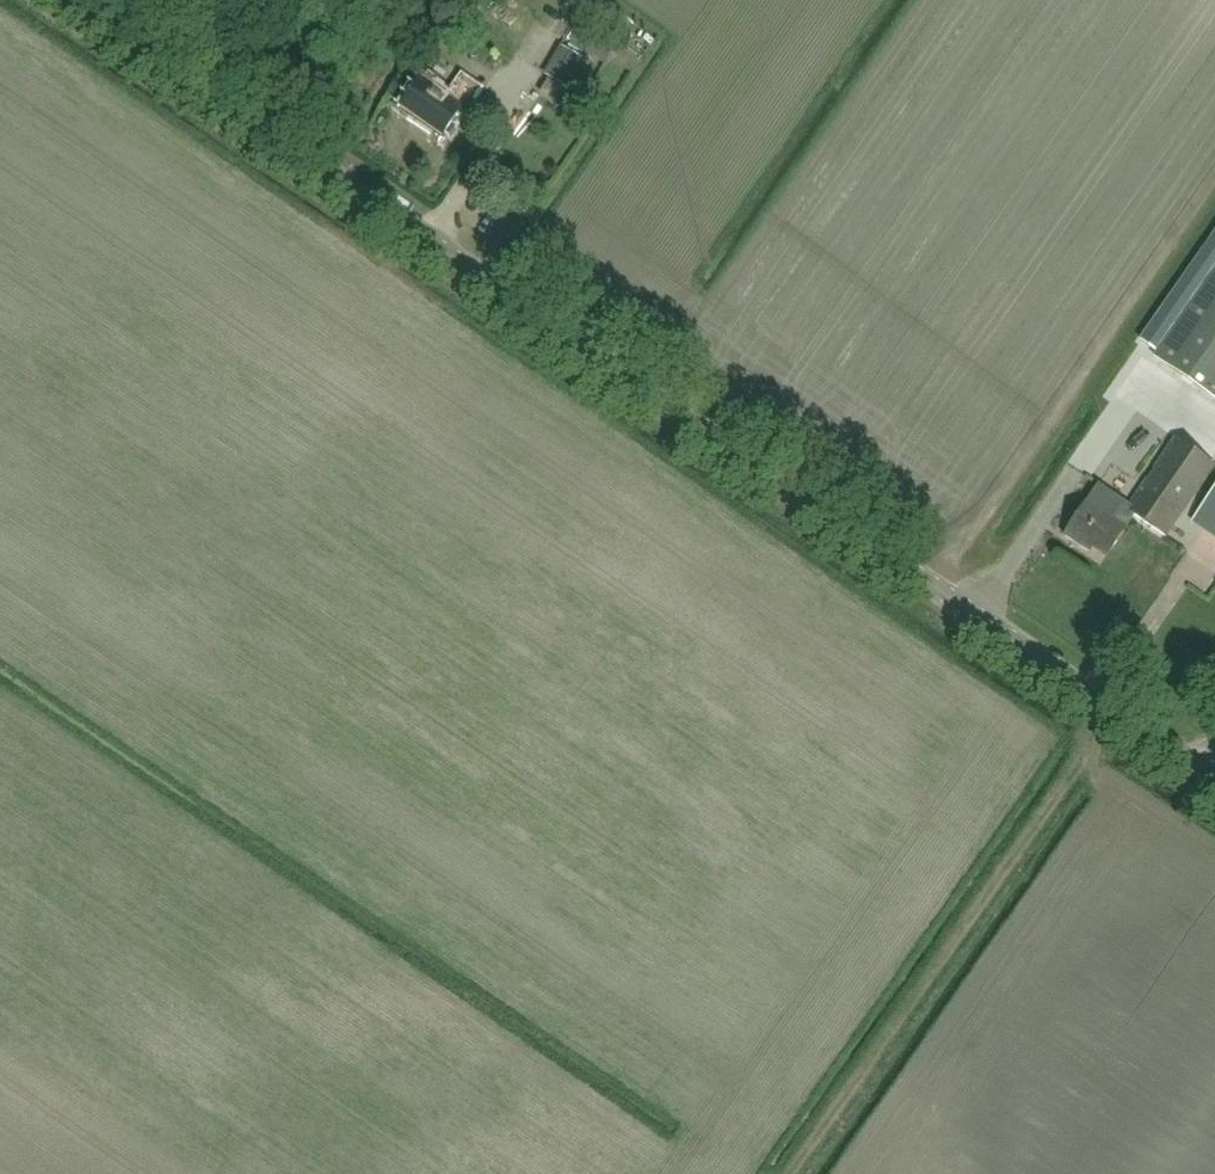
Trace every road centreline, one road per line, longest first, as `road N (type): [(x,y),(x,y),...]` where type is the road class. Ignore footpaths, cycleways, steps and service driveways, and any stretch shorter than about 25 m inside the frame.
road 1 (unclassified): [(1214,781),(76,0)]

